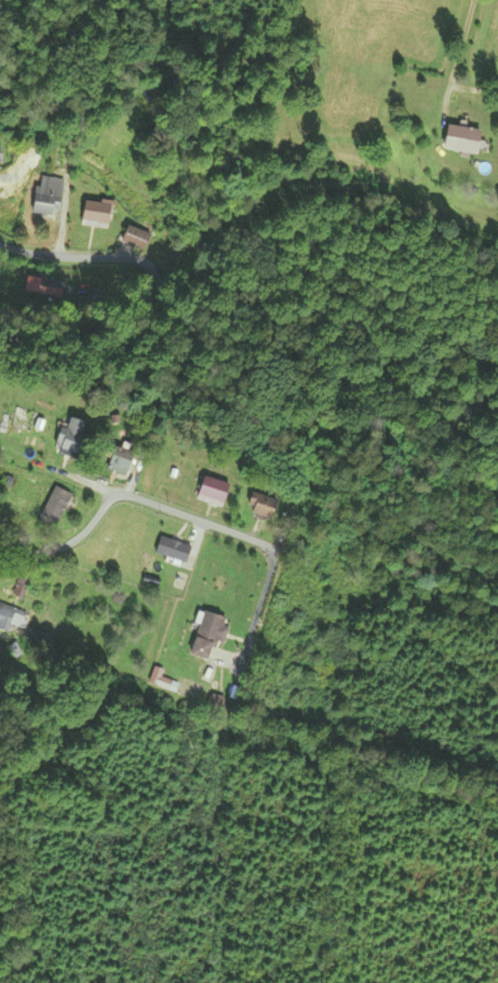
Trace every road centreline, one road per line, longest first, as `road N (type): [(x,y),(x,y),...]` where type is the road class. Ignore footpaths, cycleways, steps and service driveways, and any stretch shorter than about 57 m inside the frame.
road 1 (residential): [(73,478),(276,549)]
road 2 (residential): [(147,269),(153,285),(119,312),(0,312)]
road 3 (residential): [(276,549),(233,702)]
road 4 (residential): [(147,269),(0,243)]
road 5 (residential): [(0,547),(59,553),(89,533),(115,494)]

